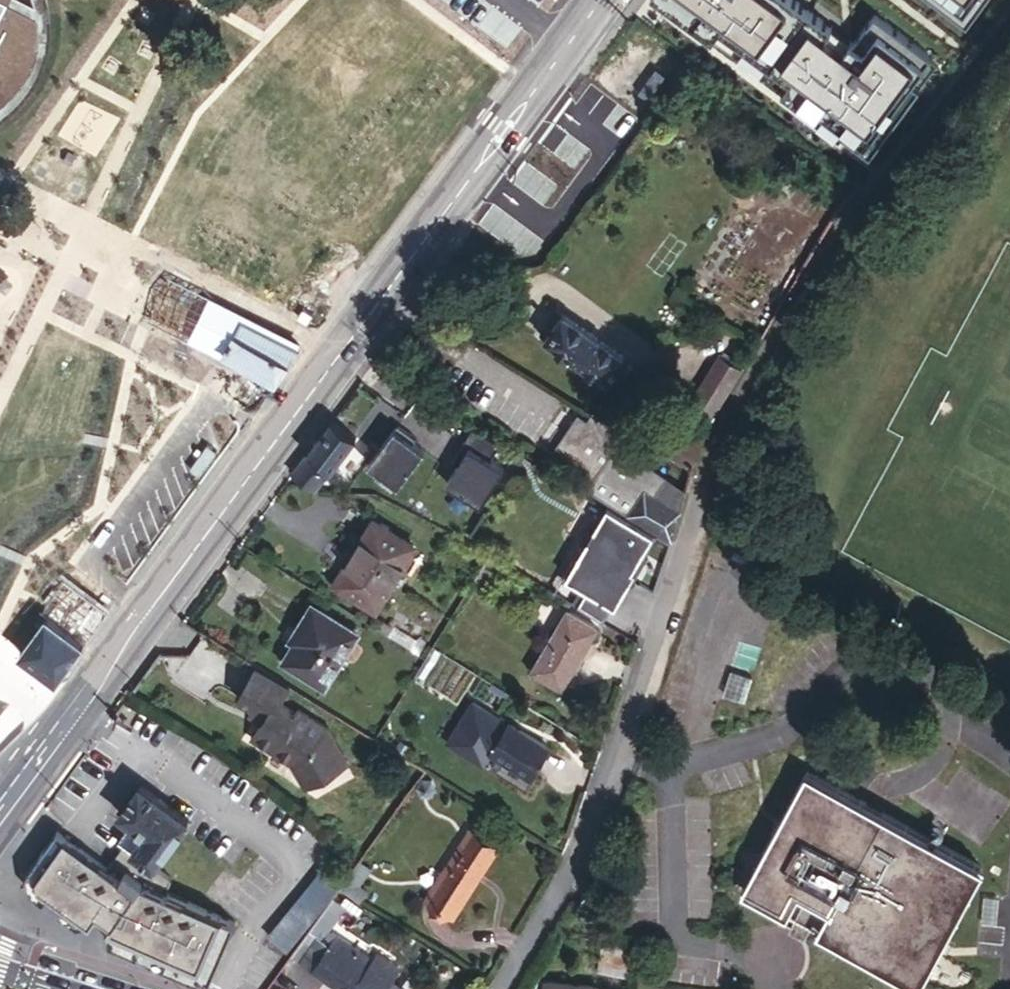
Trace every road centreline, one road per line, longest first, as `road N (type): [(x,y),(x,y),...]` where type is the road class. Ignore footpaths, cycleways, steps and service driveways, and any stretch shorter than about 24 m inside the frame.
road 1 (secondary): [(0,802),(602,0)]
road 2 (residential): [(499,988),(585,836),(707,451)]

